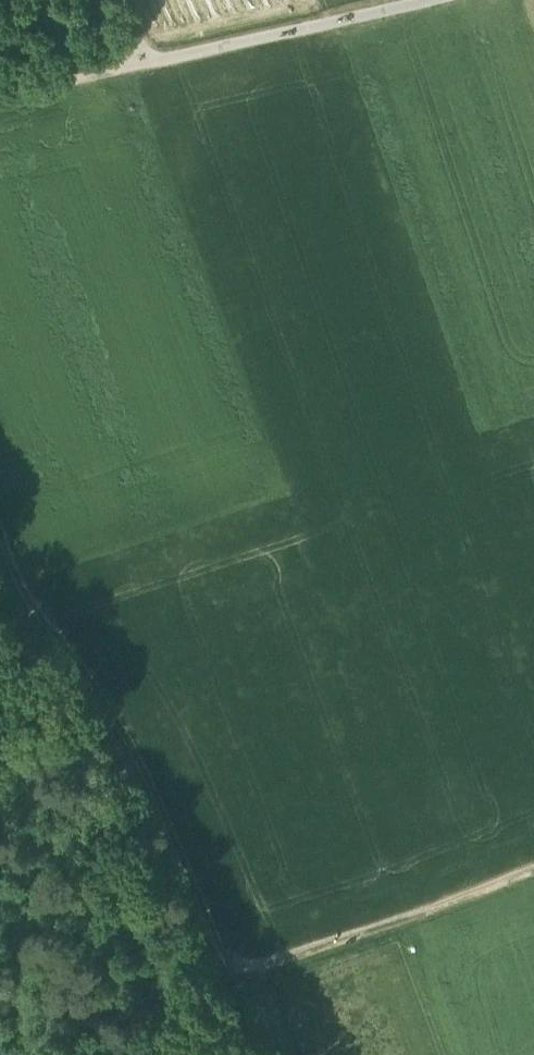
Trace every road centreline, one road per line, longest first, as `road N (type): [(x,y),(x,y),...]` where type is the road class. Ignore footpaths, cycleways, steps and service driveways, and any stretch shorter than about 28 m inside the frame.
road 1 (track): [(209,998),(115,739),(0,544)]
road 2 (track): [(209,998),(533,866)]
road 3 (track): [(147,63),(425,0)]
road 4 (track): [(0,98),(147,63)]

